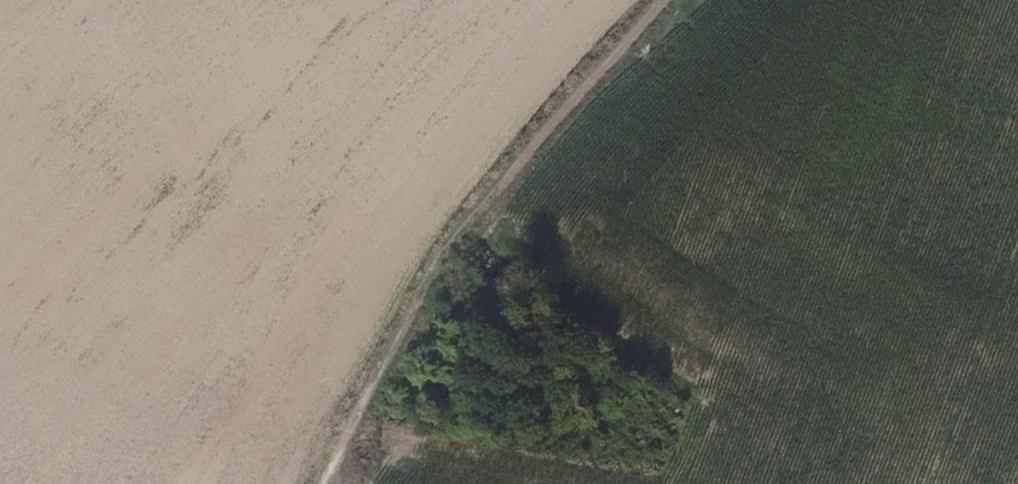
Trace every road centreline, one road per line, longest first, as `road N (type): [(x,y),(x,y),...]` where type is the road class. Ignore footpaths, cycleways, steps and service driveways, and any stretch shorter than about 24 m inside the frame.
road 1 (track): [(317,483),(406,317),(555,118),(672,0)]

